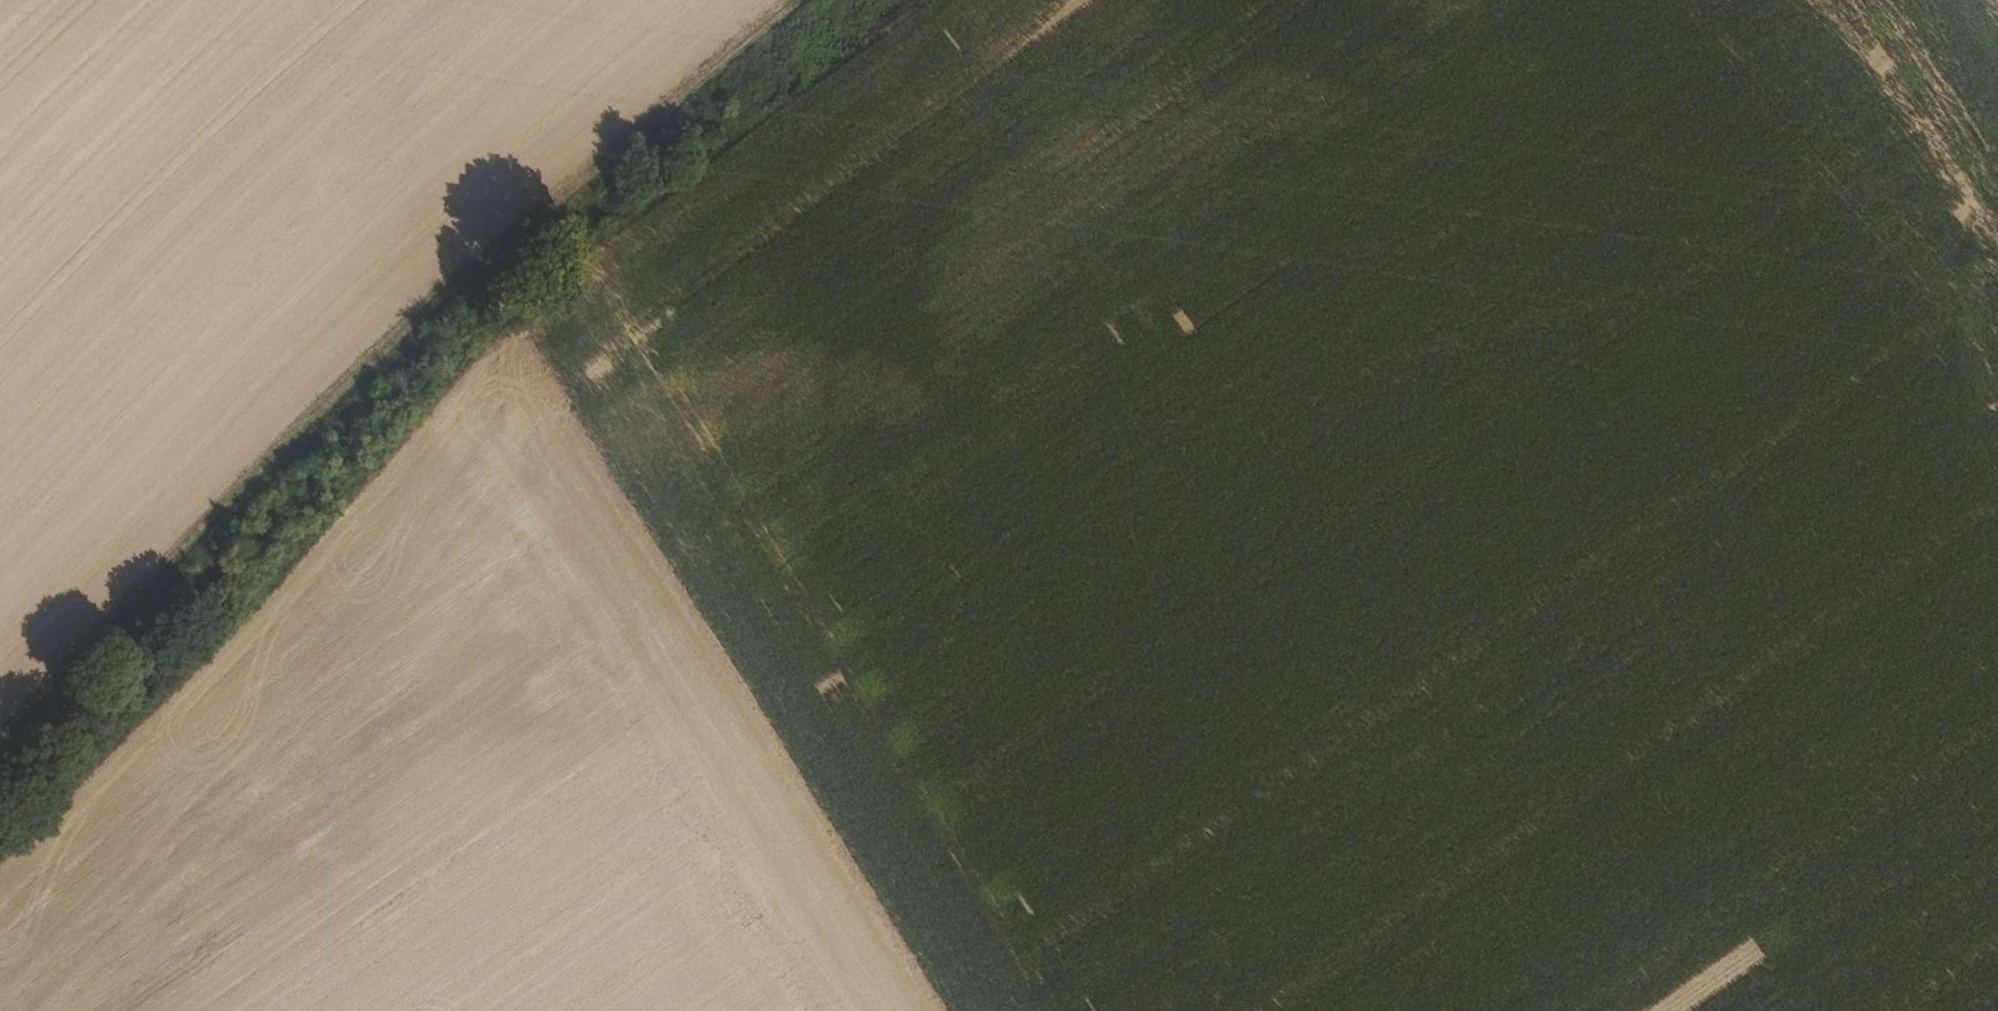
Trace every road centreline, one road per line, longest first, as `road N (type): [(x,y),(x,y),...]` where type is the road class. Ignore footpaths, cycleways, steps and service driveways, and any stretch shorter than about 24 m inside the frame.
road 1 (track): [(0,757),(261,478),(804,0)]

